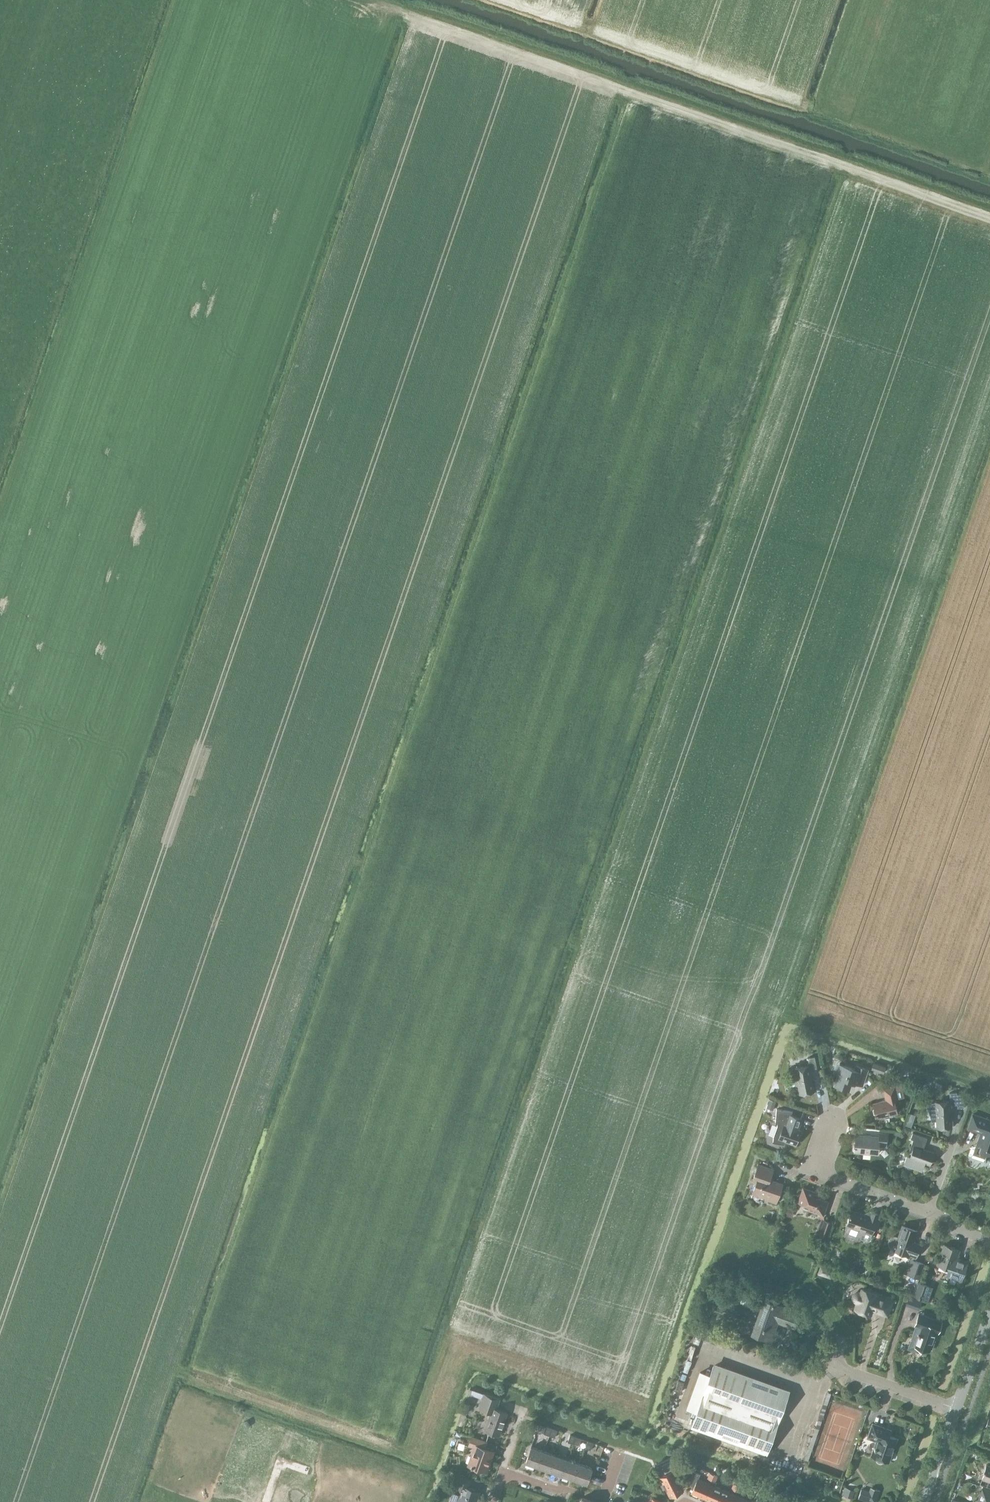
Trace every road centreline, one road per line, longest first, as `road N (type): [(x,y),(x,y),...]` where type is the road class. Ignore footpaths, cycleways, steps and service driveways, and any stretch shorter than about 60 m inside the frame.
road 1 (residential): [(931,1212),(816,1172),(834,1121)]
road 2 (residential): [(494,1501),(504,1471),(604,1501),(607,1491)]
road 3 (residential): [(834,1367),(957,1409)]

